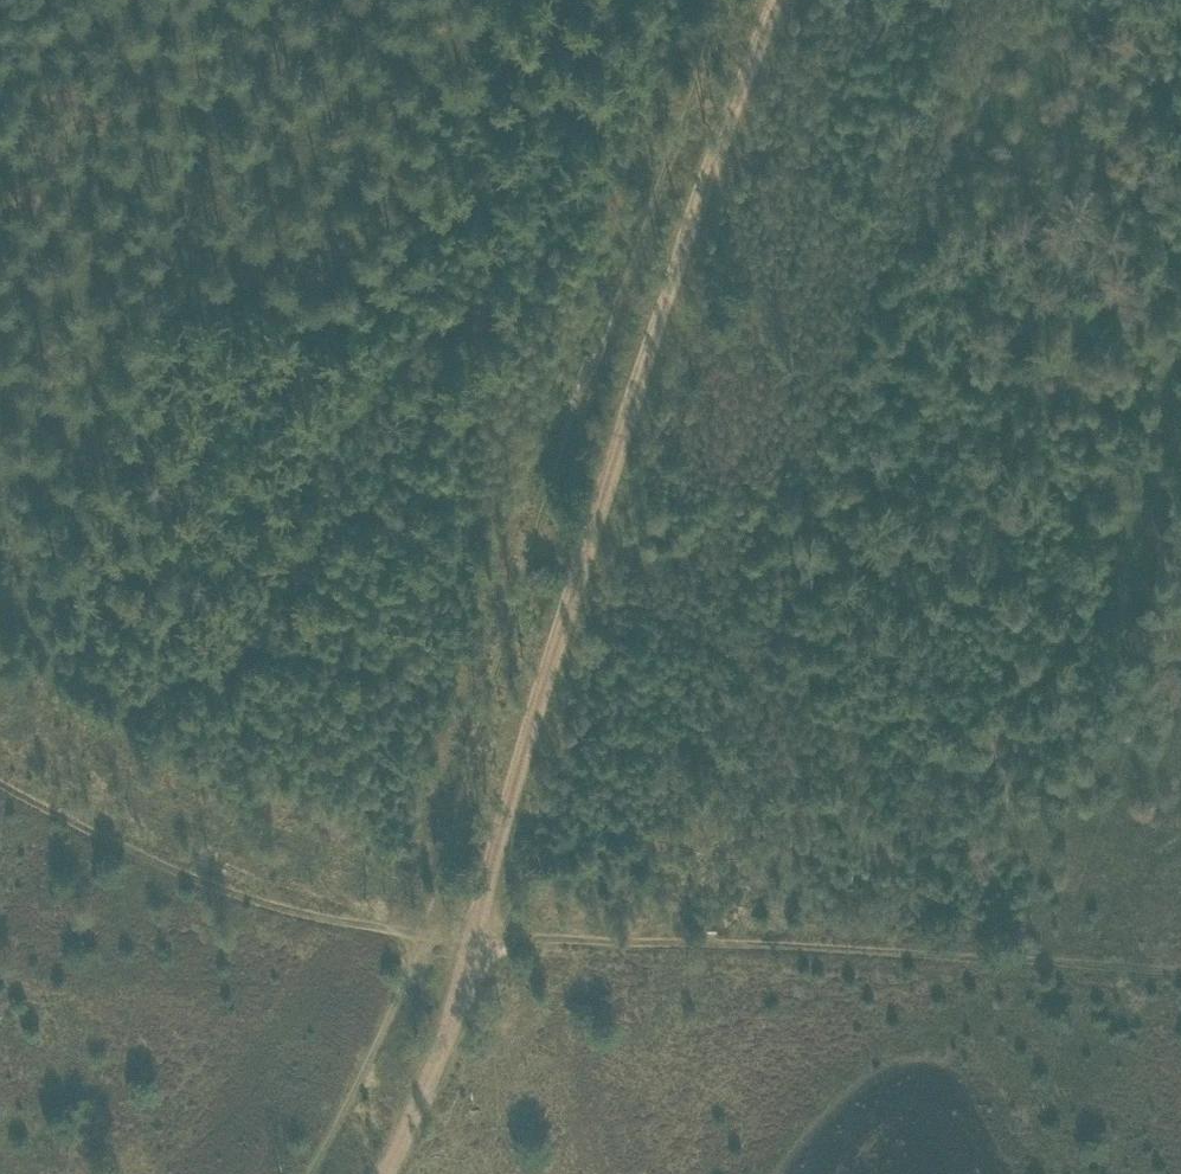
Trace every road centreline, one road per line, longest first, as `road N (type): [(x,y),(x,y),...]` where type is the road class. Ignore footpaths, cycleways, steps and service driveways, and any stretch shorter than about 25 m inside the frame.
road 1 (track): [(775,0),(644,374),(468,936)]
road 2 (track): [(410,932),(257,901),(0,783)]
road 3 (track): [(468,936),(411,1110),(375,1173)]

